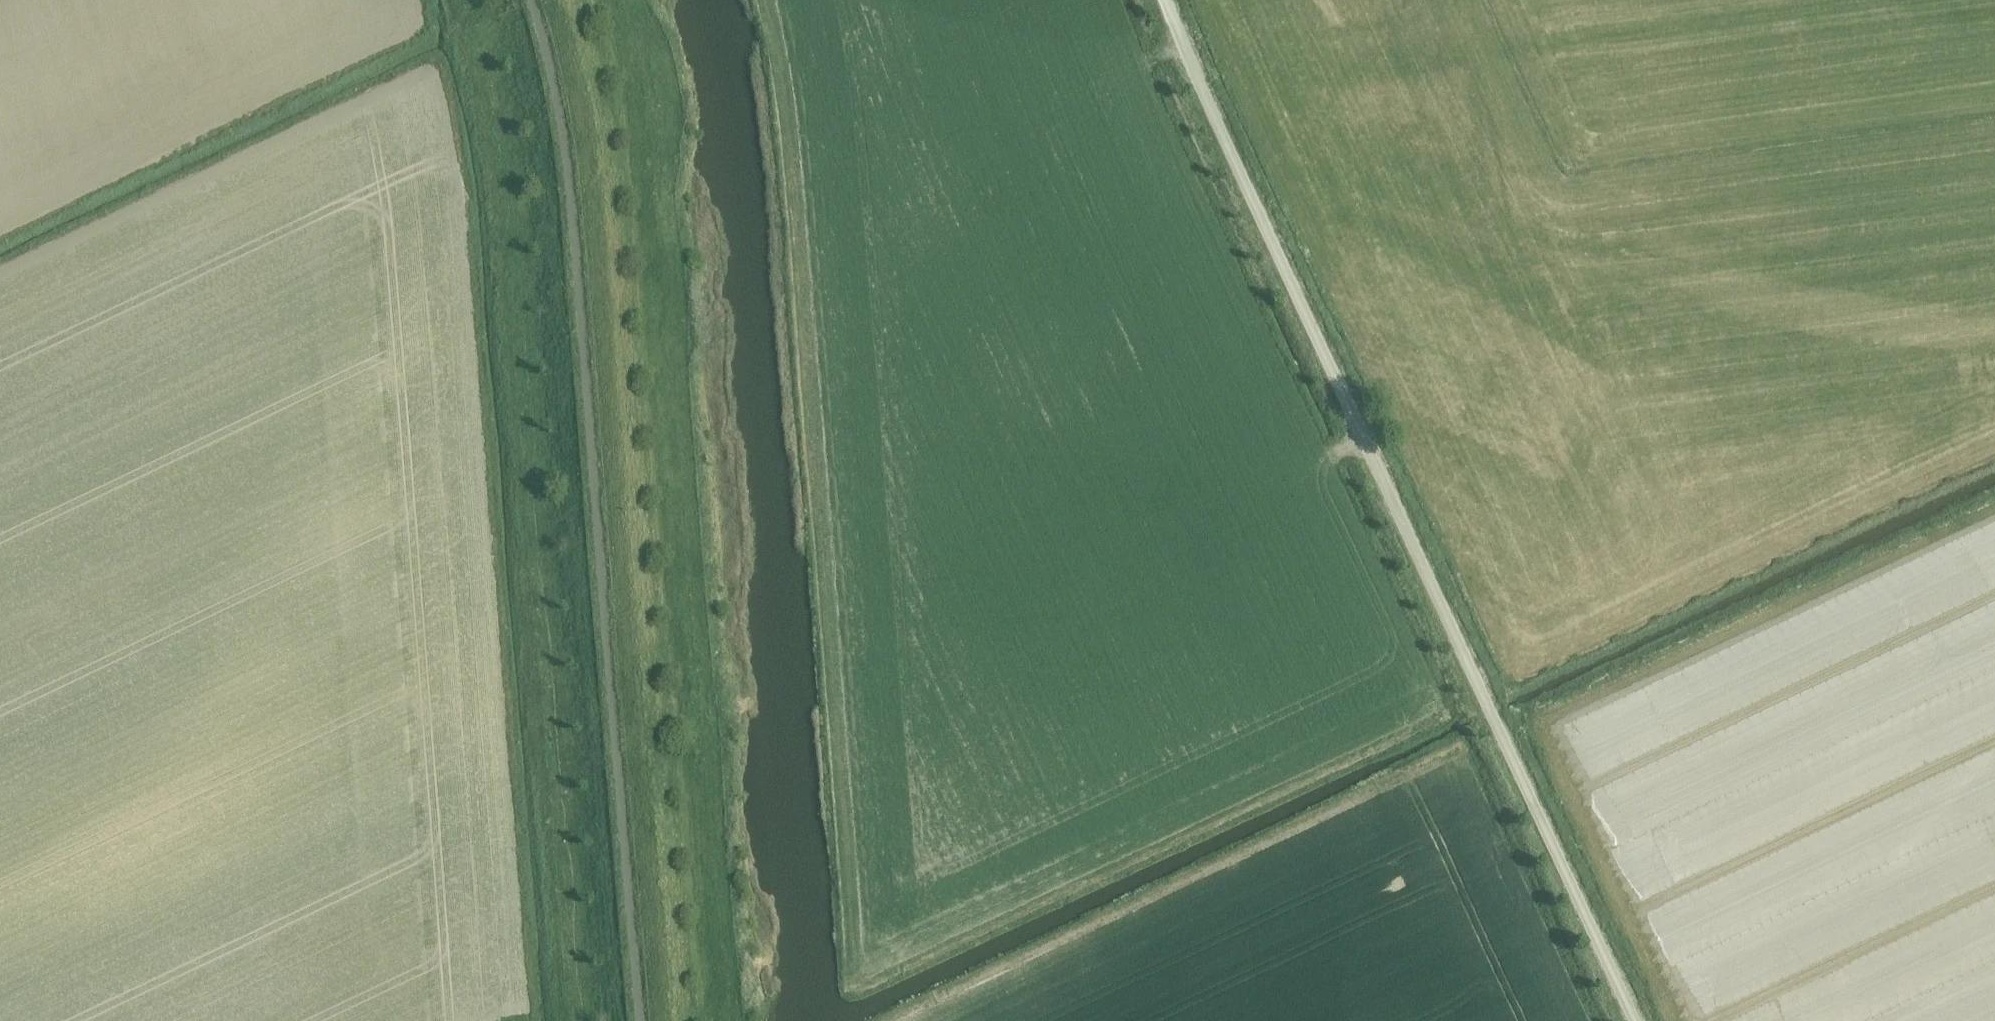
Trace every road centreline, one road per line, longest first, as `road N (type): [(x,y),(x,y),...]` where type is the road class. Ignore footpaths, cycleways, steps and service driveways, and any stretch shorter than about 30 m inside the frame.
road 1 (unclassified): [(1633,1020),(1173,0)]
road 2 (unclassified): [(644,1020),(569,163),(535,0)]

